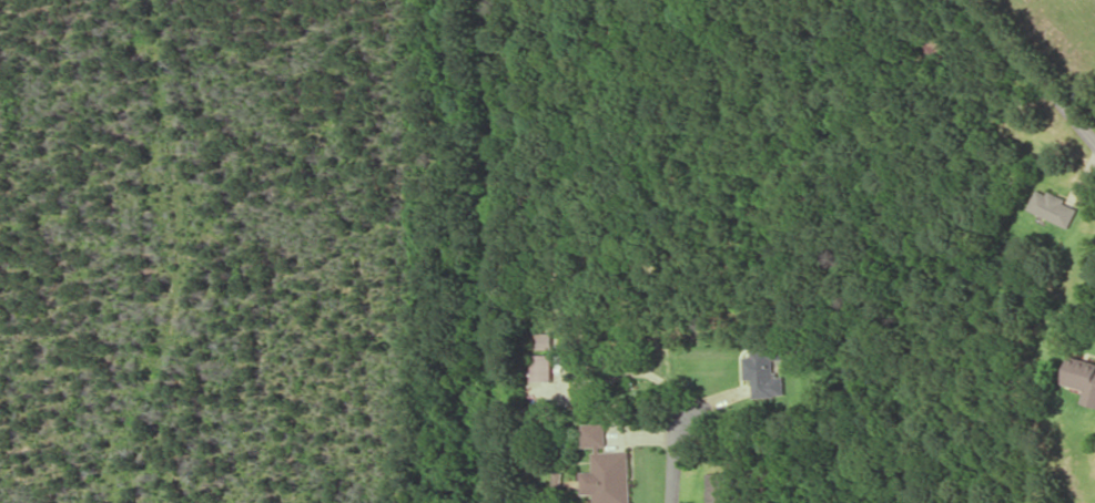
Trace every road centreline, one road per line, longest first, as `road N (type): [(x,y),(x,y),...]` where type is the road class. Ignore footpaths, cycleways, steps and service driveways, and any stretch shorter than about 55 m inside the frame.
road 1 (residential): [(970,0),(1094,138)]

